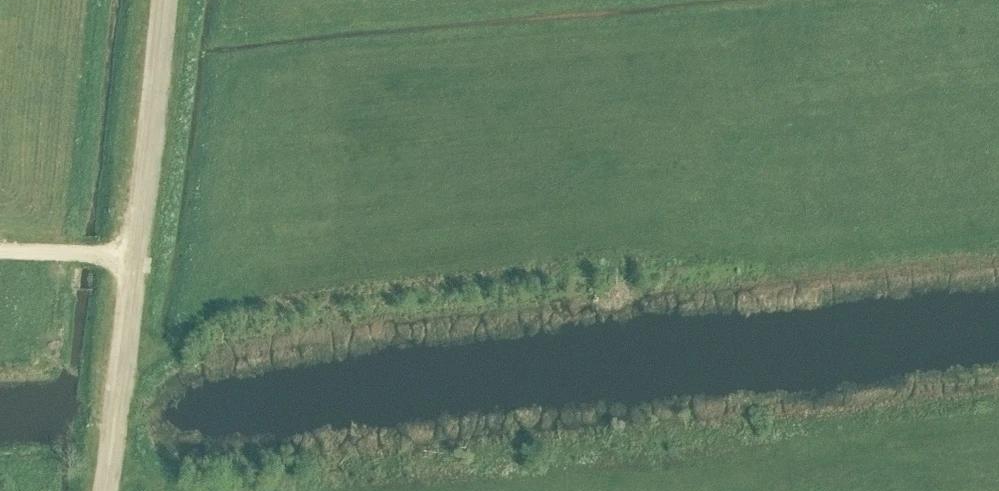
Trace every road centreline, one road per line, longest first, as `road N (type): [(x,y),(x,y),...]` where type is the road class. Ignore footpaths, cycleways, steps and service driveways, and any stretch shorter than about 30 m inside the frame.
road 1 (track): [(103,490),(160,0)]
road 2 (track): [(0,251),(133,262)]

